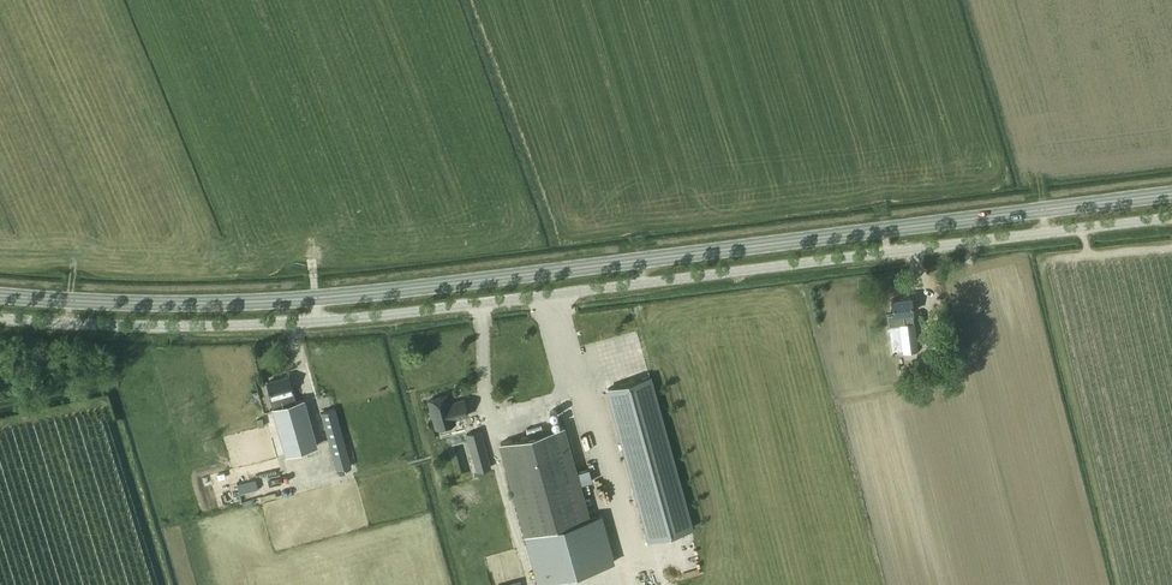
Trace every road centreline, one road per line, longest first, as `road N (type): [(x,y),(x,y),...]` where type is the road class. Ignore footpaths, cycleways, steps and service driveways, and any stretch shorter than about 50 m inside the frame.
road 1 (secondary): [(1171,194),(322,299),(141,306),(0,297)]
road 2 (unclassified): [(0,318),(195,328),(390,315),(1171,217)]

